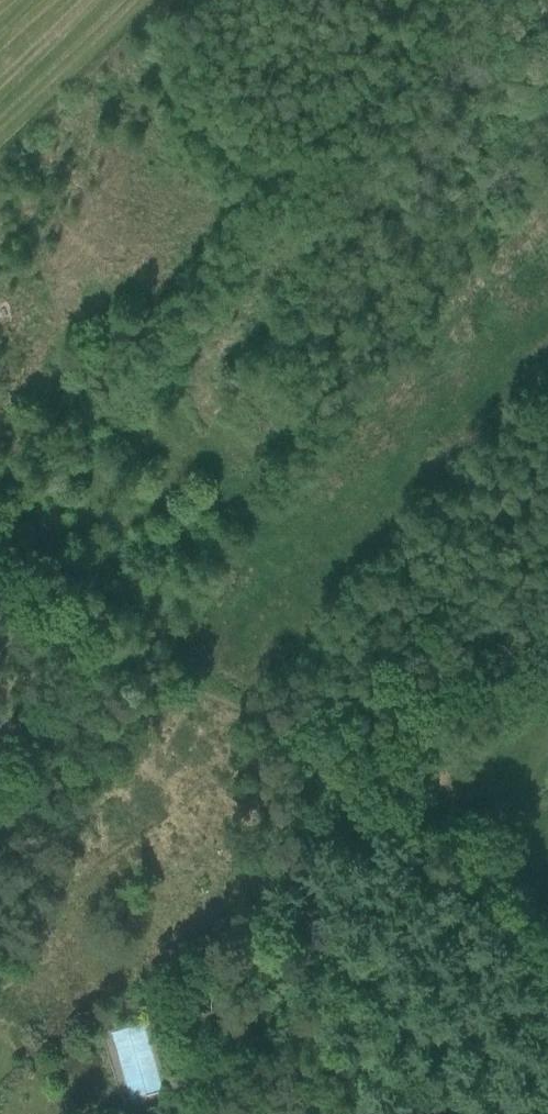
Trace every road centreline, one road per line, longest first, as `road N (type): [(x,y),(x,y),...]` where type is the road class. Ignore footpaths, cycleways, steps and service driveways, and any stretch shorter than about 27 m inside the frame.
road 1 (track): [(0,545),(300,754),(547,994)]

